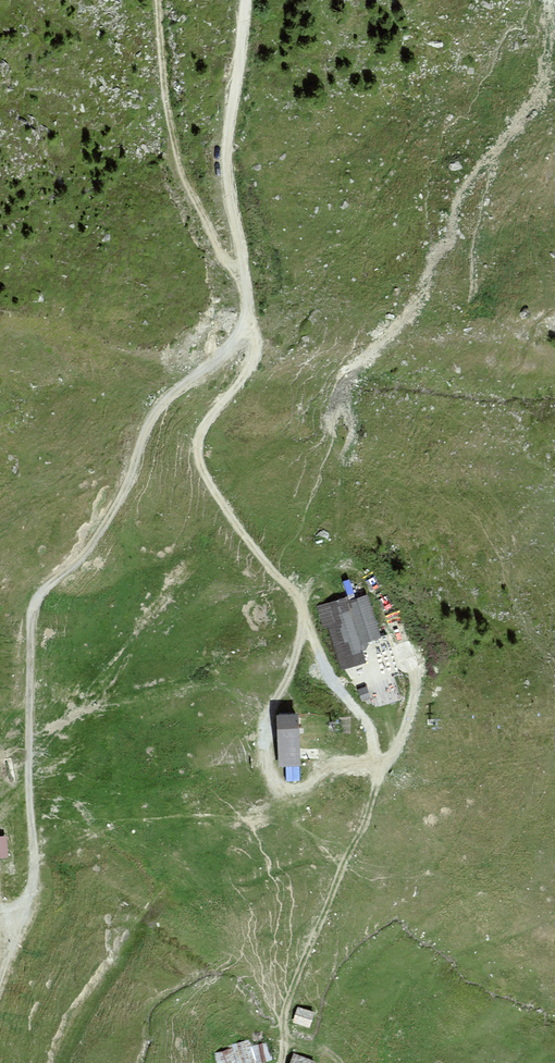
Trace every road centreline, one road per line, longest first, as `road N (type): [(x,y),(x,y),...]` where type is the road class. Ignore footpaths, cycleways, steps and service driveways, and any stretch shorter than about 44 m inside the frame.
road 1 (track): [(269,775),(265,723),(290,674),(302,612),(221,503),(197,445),(256,350),(227,176),(246,0)]
road 2 (track): [(252,328),(235,330),(158,397),(95,521),(30,604),(25,887),(0,956)]
road 3 (track): [(244,276),(224,260),(180,165),(158,0)]

